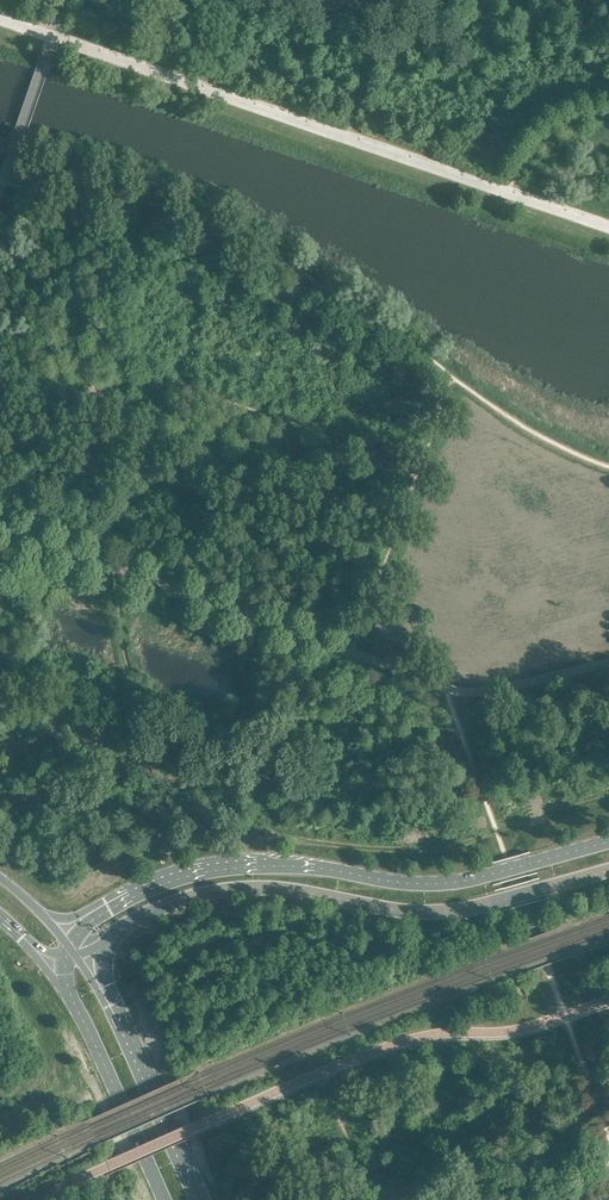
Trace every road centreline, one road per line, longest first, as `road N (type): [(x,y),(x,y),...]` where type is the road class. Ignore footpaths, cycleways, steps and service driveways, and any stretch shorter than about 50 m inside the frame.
road 1 (secondary): [(608,842),(430,884),(296,866),(220,869),(166,882),(92,919)]
road 2 (secondary): [(108,942),(168,906),(225,890),(279,888),(427,912),(608,871)]
road 3 (secondary): [(65,992),(163,1199)]
road 4 (secondary): [(199,1199),(101,993)]

